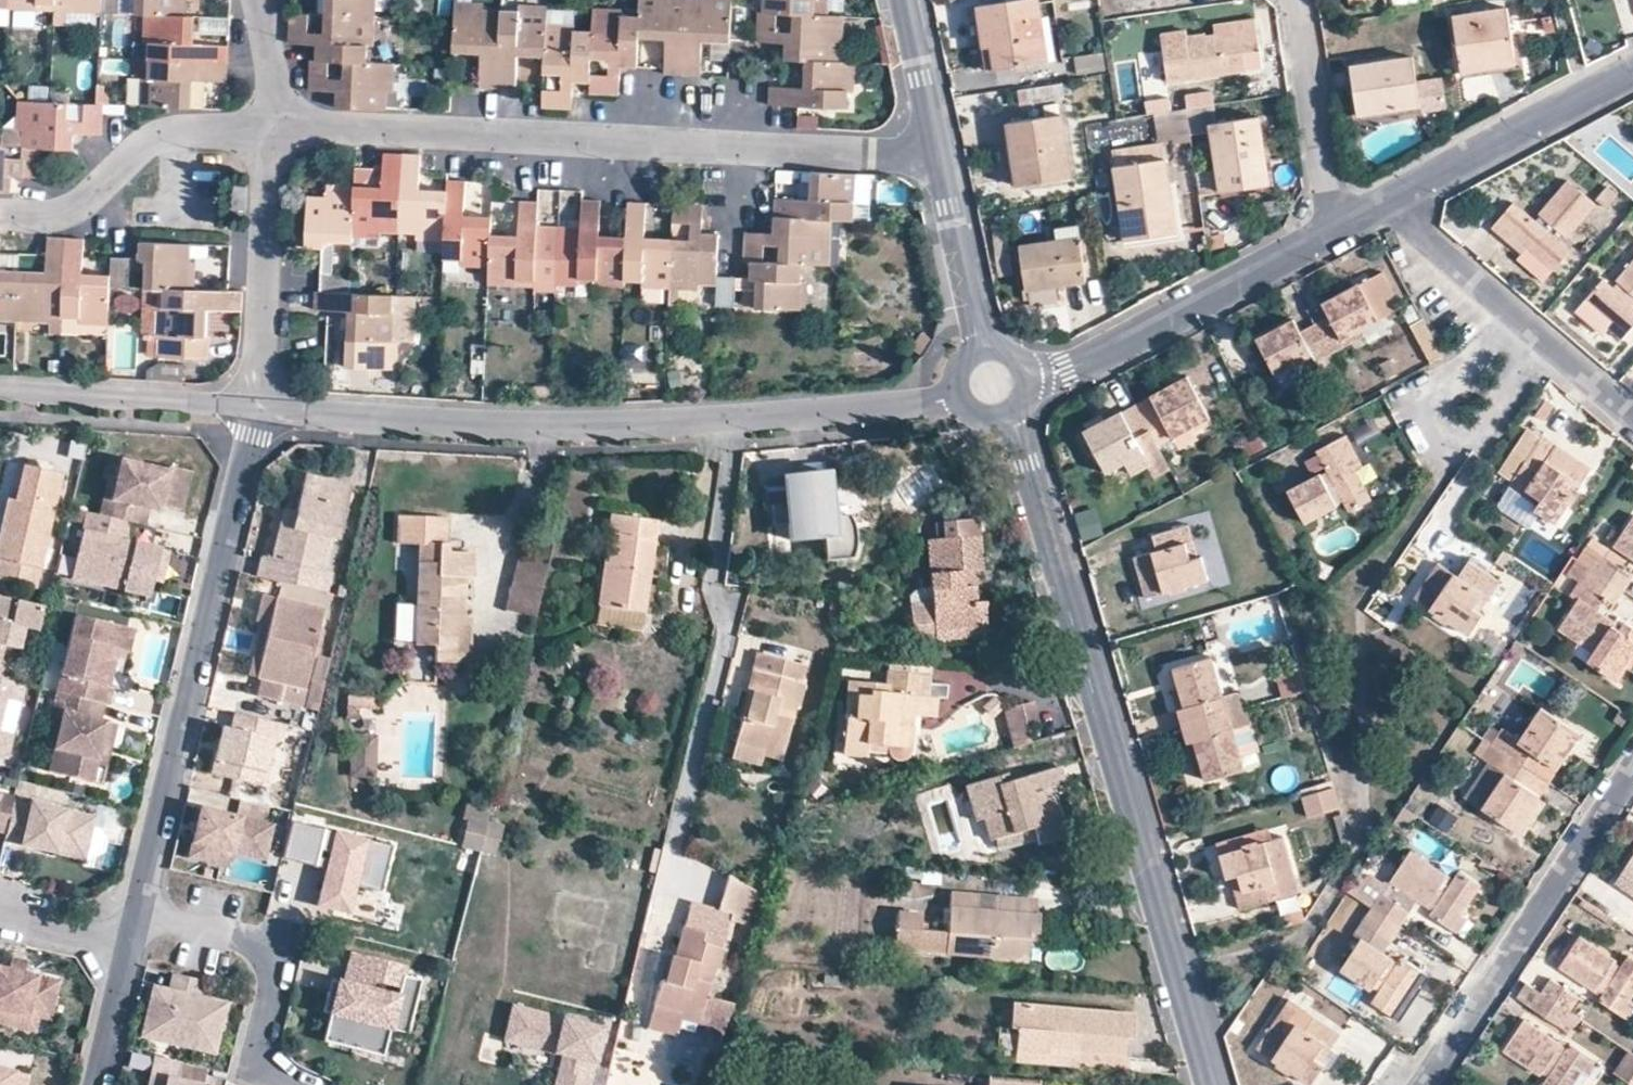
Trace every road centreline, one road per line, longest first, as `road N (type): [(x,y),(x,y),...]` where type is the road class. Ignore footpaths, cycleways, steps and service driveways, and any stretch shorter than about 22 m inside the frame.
road 1 (residential): [(257,413),(560,426),(737,421),(944,400),(997,387)]
road 2 (residential): [(1209,1084),(1058,563),(997,387)]
road 3 (residential): [(270,132),(937,154)]
road 4 (residential): [(139,914),(257,413)]
road 5 (residential): [(1425,1084),(1632,768)]
road 6 (residential): [(997,387),(1070,369),(1336,229)]
road 7 (residential): [(1632,419),(1384,203)]
road 8 (residential): [(139,914),(280,956),(263,1037),(271,1072),(299,1084)]
road 9 (residential): [(257,413),(270,132)]
road 10 (residential): [(1384,203),(1632,73)]
road 11 (residential): [(257,413),(0,396)]
road 12 (residential): [(997,387),(975,337),(937,154)]
road 13 (residential): [(1297,0),(1336,229)]
road 14 (residential): [(0,215),(51,217),(88,198),(145,138),(176,129)]
road 15 (residential): [(937,154),(904,0)]
road 16 (residential): [(100,1084),(133,939)]
road 17 (residential): [(133,939),(0,910)]
road 18 (residential): [(270,132),(260,0)]

